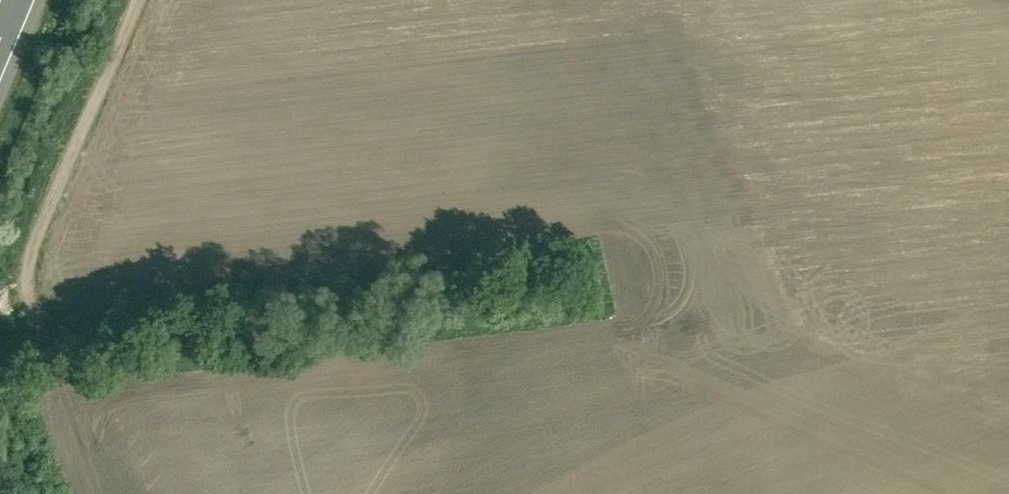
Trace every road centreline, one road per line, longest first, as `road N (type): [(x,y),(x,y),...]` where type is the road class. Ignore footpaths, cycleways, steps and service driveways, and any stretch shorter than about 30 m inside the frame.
road 1 (unclassified): [(138,0),(40,243),(38,309),(57,386)]

